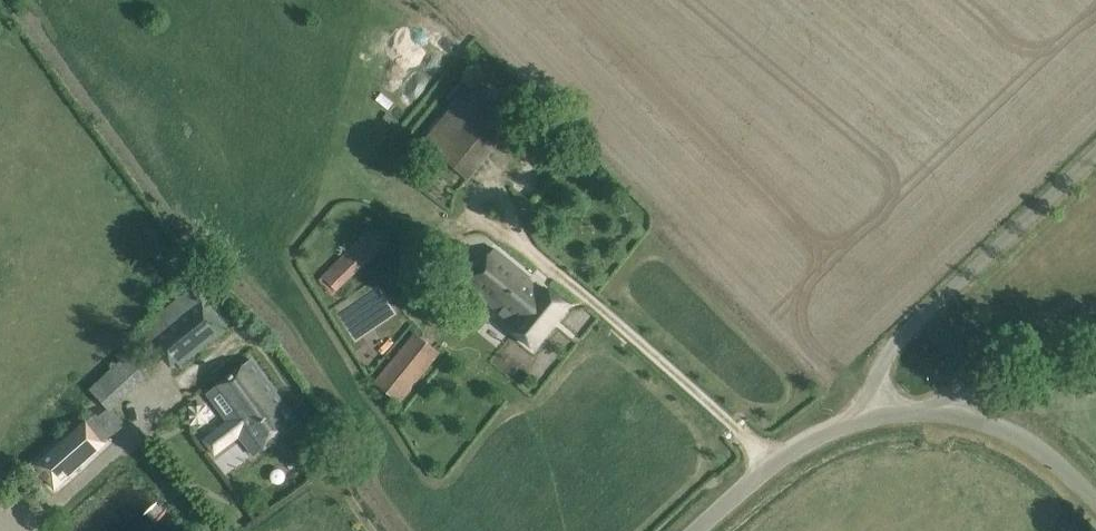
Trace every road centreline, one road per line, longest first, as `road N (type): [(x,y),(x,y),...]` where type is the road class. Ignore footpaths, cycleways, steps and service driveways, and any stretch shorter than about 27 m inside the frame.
road 1 (unclassified): [(889,418),(892,354),(1095,157)]
road 2 (unclassified): [(703,530),(821,439),(889,418)]
road 3 (unclassified): [(960,423),(982,376),(1006,358),(1095,332)]
road 4 (unclassified): [(1095,502),(1028,447),(960,423)]

